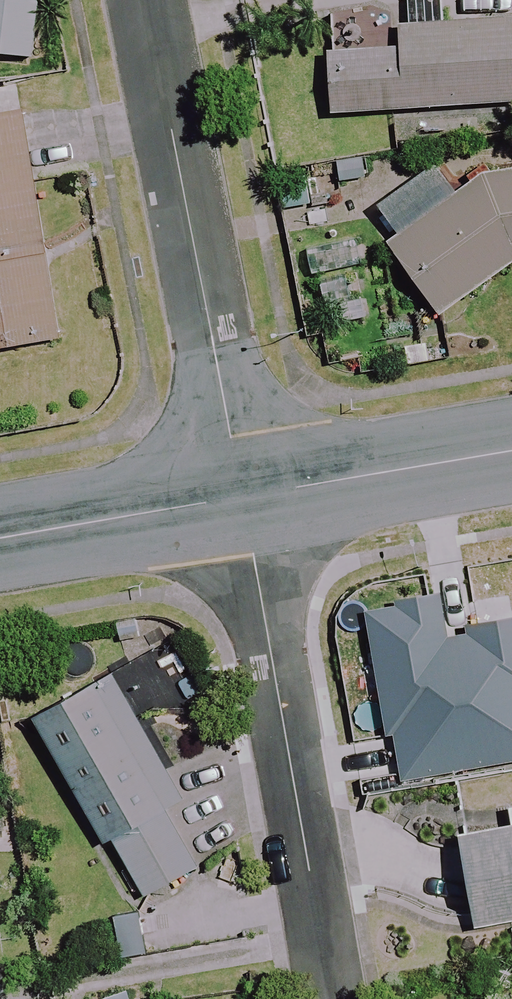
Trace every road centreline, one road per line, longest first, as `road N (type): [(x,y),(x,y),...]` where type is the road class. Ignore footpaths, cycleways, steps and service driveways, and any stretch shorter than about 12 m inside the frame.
road 1 (residential): [(331,998),(239,498)]
road 2 (residential): [(239,498),(146,0)]
road 3 (residential): [(239,498),(511,450)]
road 4 (residential): [(0,539),(239,498)]

